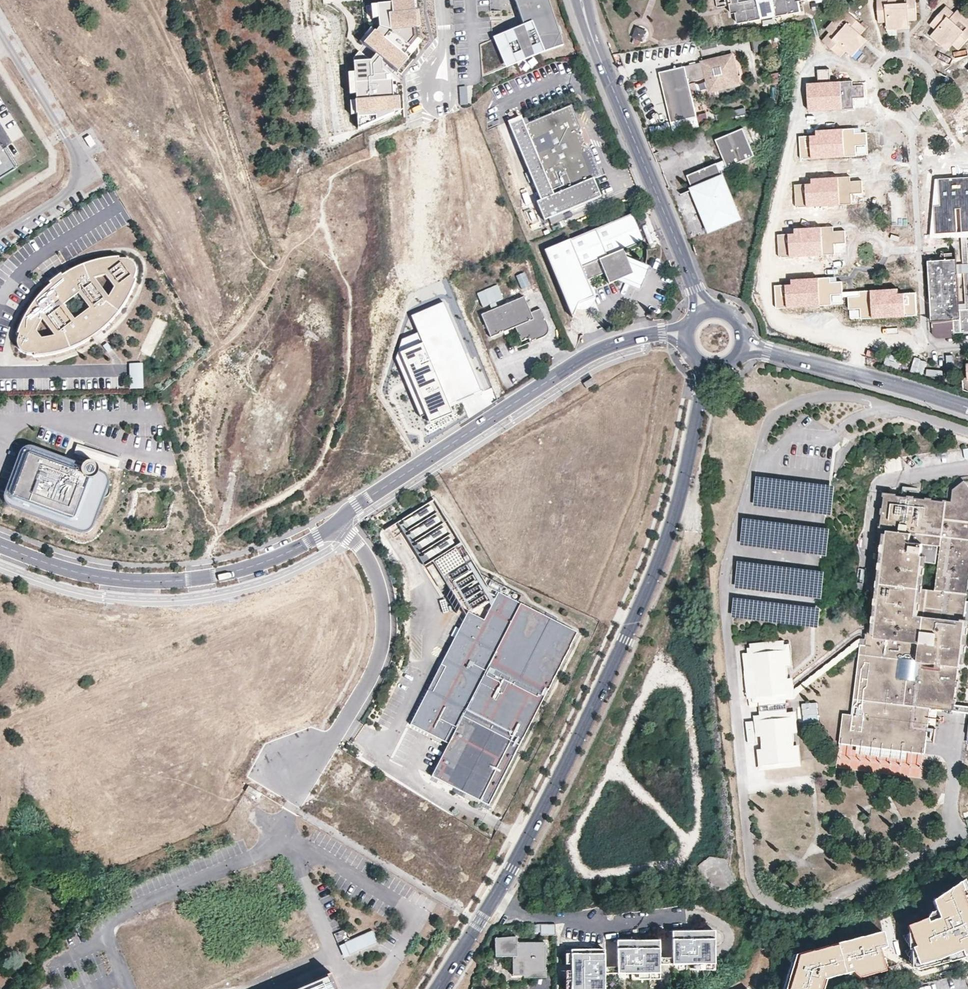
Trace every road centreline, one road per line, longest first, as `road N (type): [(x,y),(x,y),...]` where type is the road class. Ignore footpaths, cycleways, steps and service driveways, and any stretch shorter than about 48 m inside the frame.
road 1 (residential): [(703,396),(651,581),(550,801),(493,904)]
road 2 (residential): [(664,335),(591,357),(336,524)]
road 3 (unclassified): [(285,843),(290,812),(375,671),(383,643),(374,573),(336,524)]
road 4 (residential): [(336,524),(261,564),(178,581),(94,576),(0,545)]
road 5 (residential): [(694,290),(578,0)]
road 6 (residential): [(0,235),(80,184),(72,149),(0,33)]
road 7 (residential): [(967,409),(767,353)]
road 8 (residential): [(684,917),(592,927),(493,904)]

